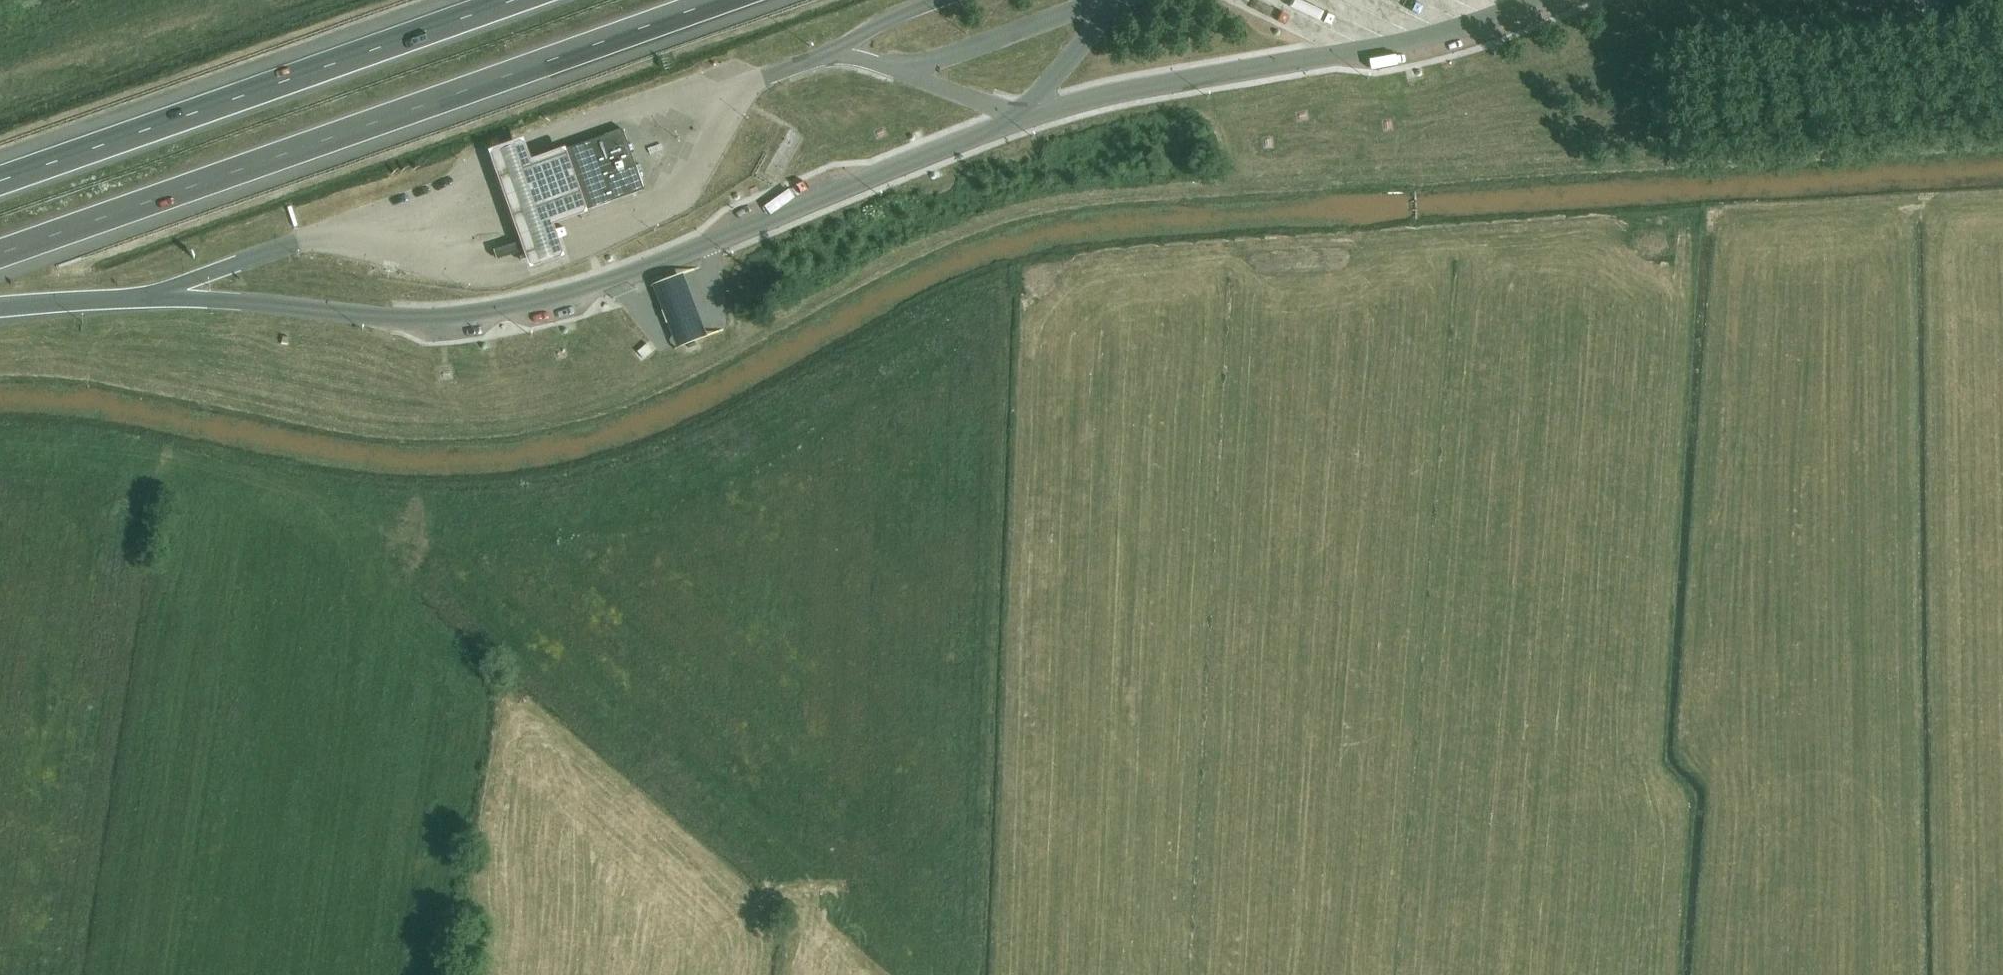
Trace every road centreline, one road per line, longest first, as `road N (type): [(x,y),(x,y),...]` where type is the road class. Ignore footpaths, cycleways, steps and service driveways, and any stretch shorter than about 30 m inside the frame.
road 1 (motorway): [(0,252),(716,0)]
road 2 (motorway): [(500,0),(0,173)]
road 3 (motorway): [(0,305),(157,297)]

